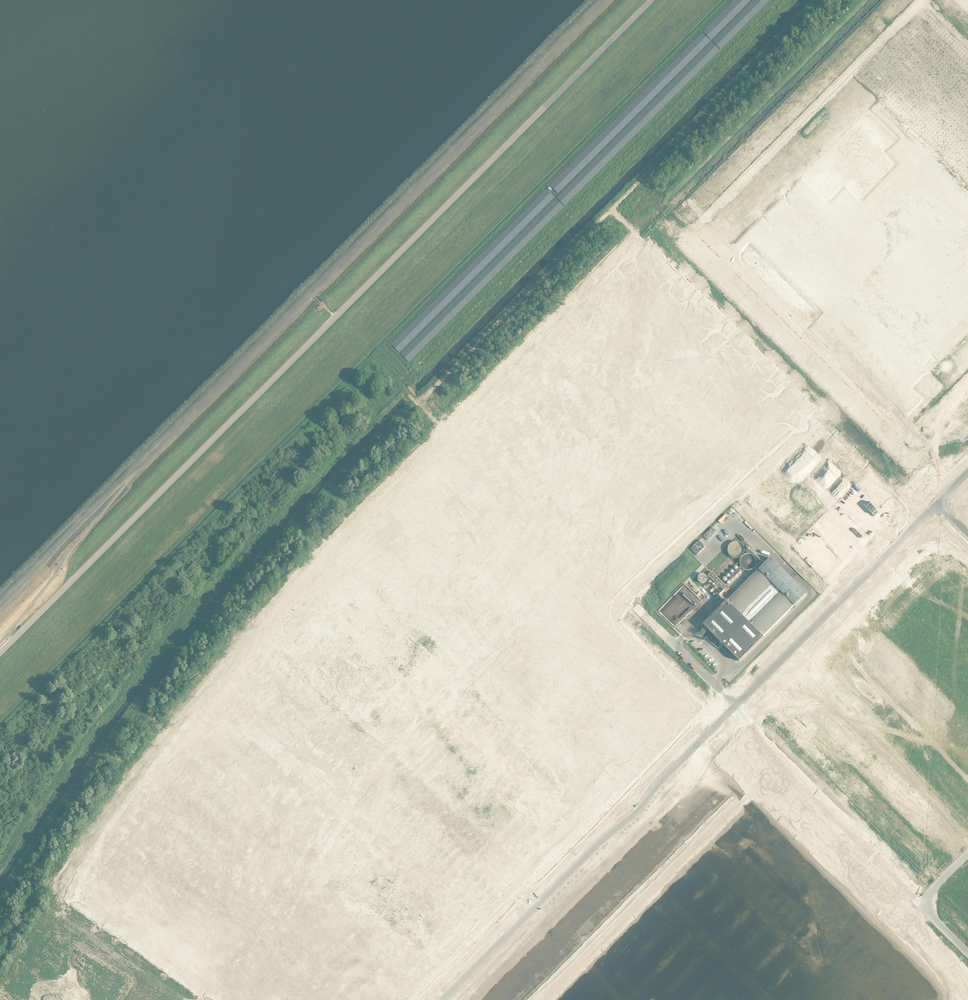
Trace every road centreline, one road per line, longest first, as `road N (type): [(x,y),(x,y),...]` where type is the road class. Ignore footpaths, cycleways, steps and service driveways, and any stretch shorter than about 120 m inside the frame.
road 1 (tertiary): [(0,654),(652,0)]
road 2 (unclassified): [(827,602),(431,999)]
road 3 (unclassified): [(455,999),(840,614)]
road 4 (unclassified): [(918,511),(827,602)]
road 5 (unclassified): [(840,614),(930,523)]

